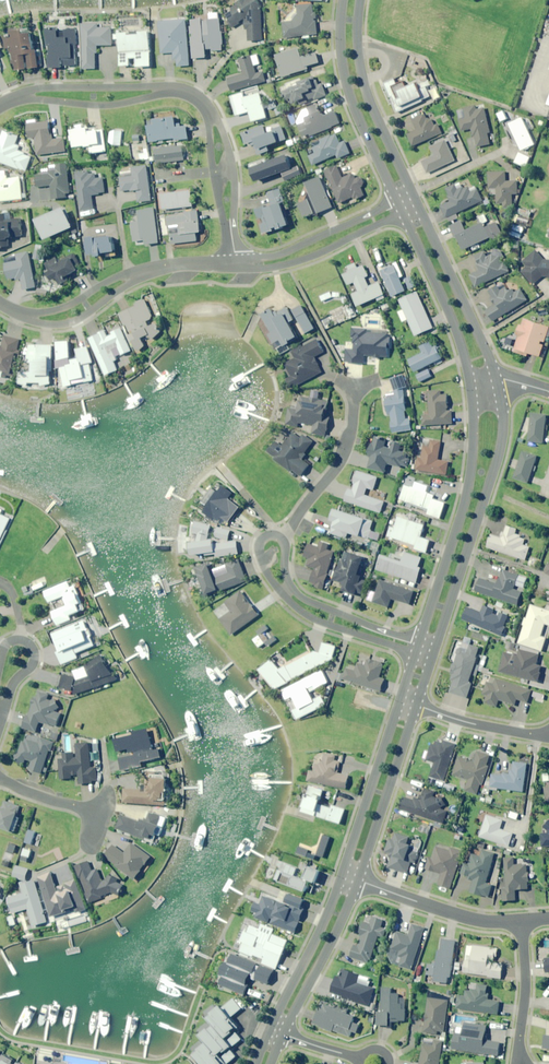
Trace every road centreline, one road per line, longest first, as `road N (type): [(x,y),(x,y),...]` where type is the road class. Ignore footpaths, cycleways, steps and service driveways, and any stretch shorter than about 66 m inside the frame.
road 1 (residential): [(0,105),(28,94),(190,94),(215,128),(233,252)]
road 2 (tertiary): [(498,380),(502,439),(435,647)]
road 3 (tertiary): [(419,641),(466,494),(471,387)]
road 4 (residential): [(234,264),(141,272),(48,317),(0,303)]
road 5 (residential): [(415,653),(300,612),(262,566),(260,541),(282,540)]
road 6 (tertiary): [(400,207),(349,94),(342,0)]
road 7 (tertiary): [(360,0),(366,91),(415,201)]
road 8 (tertiary): [(415,201),(498,380)]
road 9 (tertiary): [(471,387),(452,320),(400,207)]
road 10 (residential): [(282,540),(286,574),(305,600),(419,641)]
road 11 (tertiary): [(417,705),(357,880)]
road 12 (tertiary): [(340,875),(400,700)]
road 13 (residential): [(400,207),(288,258),(234,264)]
road 14 (tertiary): [(357,880),(282,1034)]
road 15 (residential): [(282,540),(341,458),(353,390)]
road 16 (tertiary): [(269,1029),(340,875)]
road 17 (residential): [(518,918),(464,915),(357,880)]
road 18 (residential): [(0,659),(9,641),(19,640),(34,660),(14,682),(0,724)]
road 19 (residential): [(518,918),(524,976),(515,1045)]
road 20 (residential): [(417,705),(539,735)]

